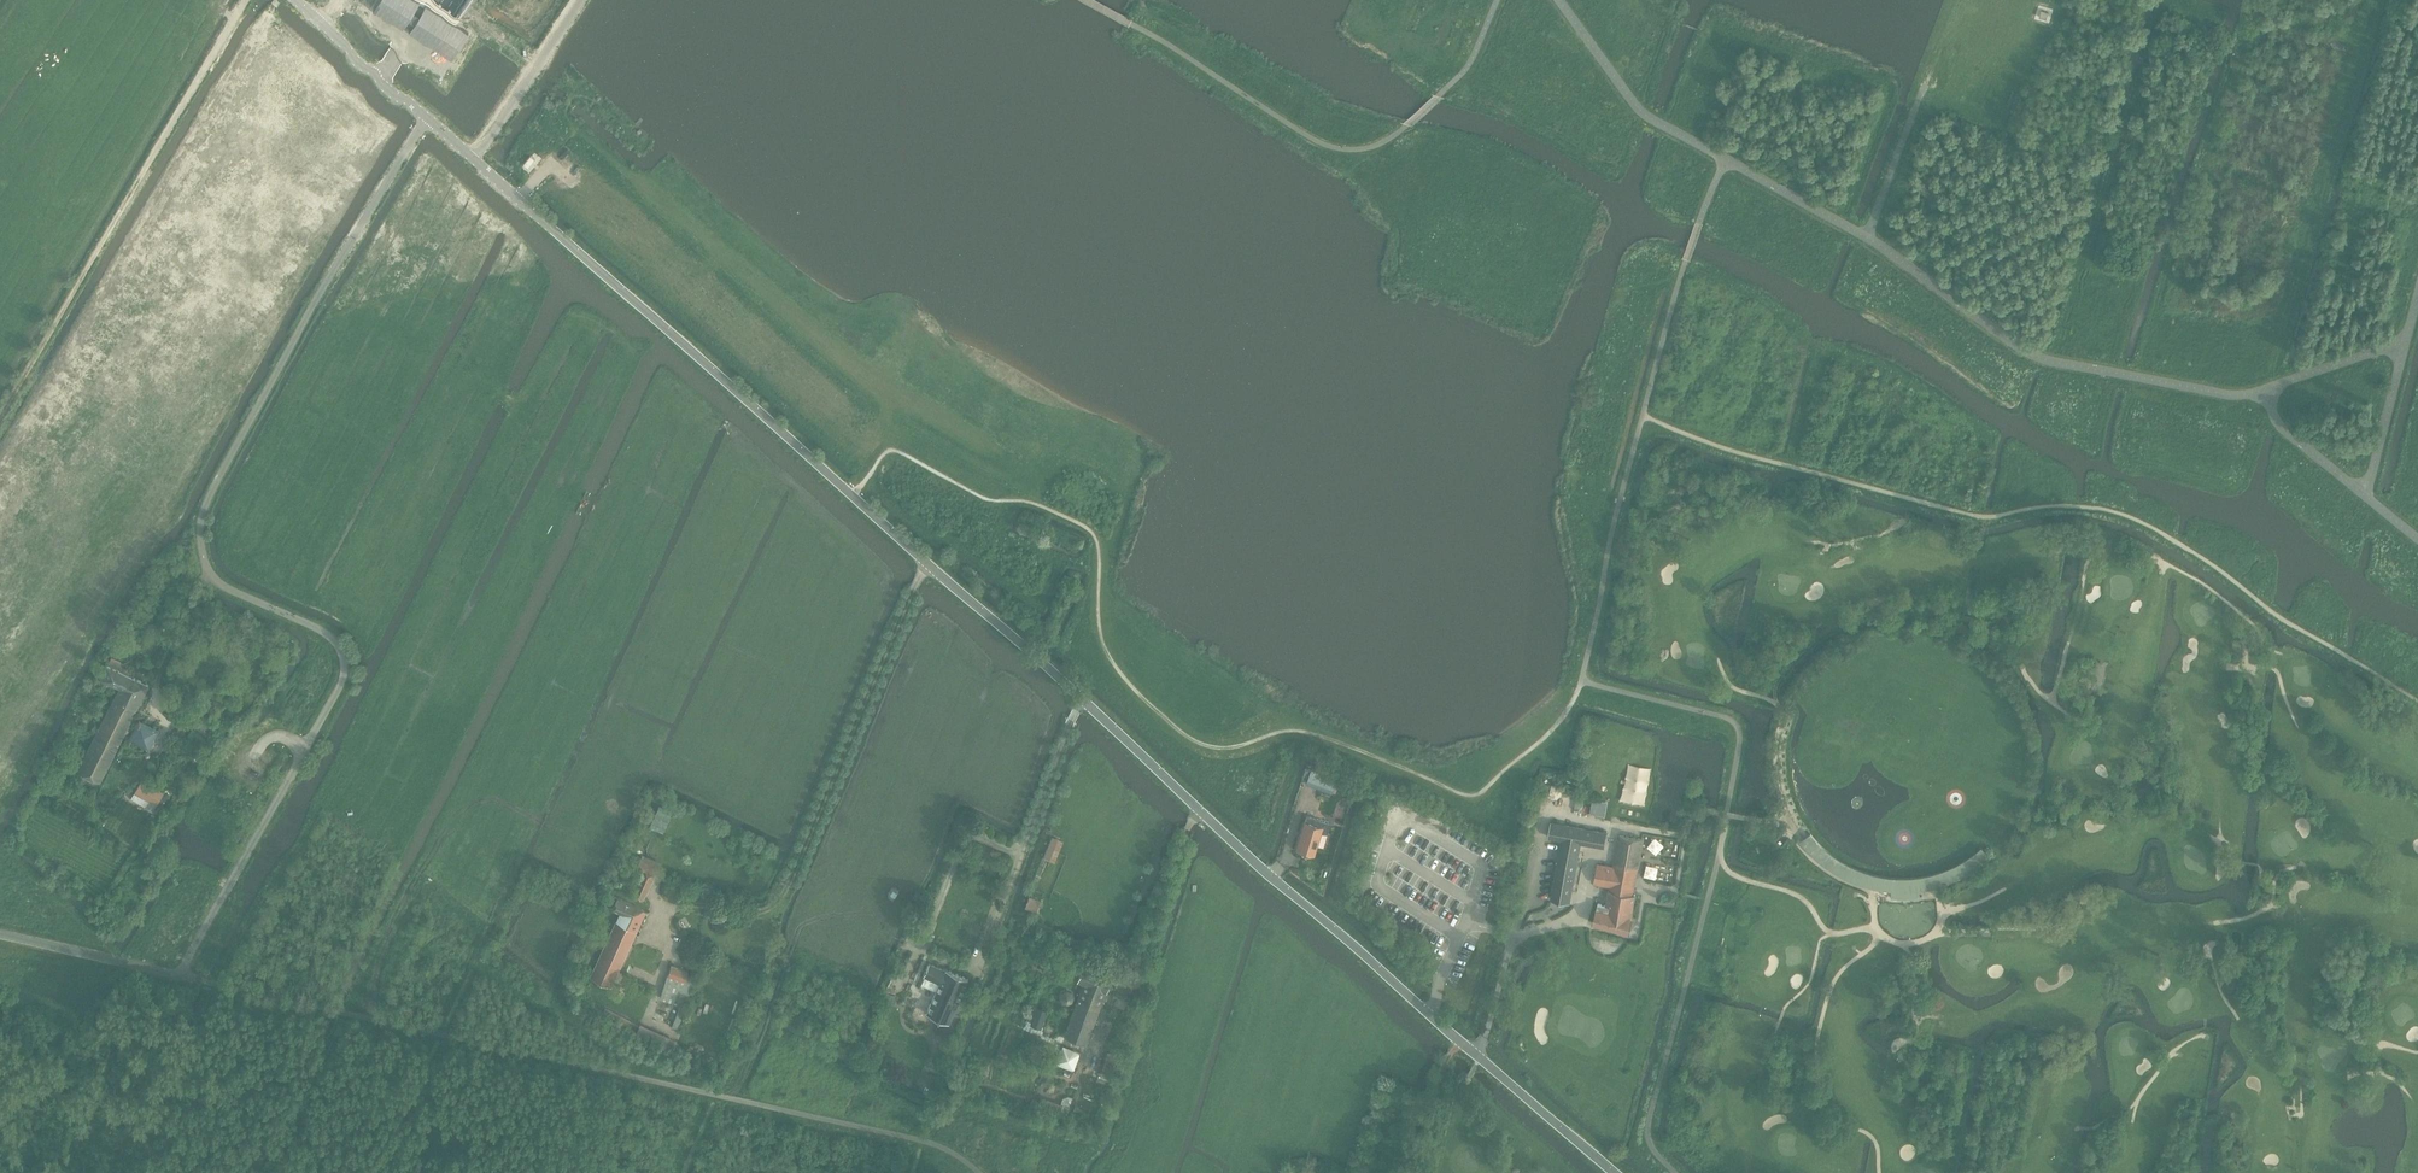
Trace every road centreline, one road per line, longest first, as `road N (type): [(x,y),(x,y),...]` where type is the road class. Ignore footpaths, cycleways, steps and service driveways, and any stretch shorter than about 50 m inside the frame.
road 1 (unclassified): [(1613,1172),(429,119)]
road 2 (motorway): [(0,697),(448,0)]
road 3 (unclassified): [(303,750),(341,682),(342,654),(329,636),(209,574),(203,509),(327,281),(429,119)]
road 4 (motorway): [(402,0),(0,635)]
road 5 (unclassified): [(429,119),(297,0)]
road 6 (track): [(209,574),(157,685),(158,696),(191,717)]

